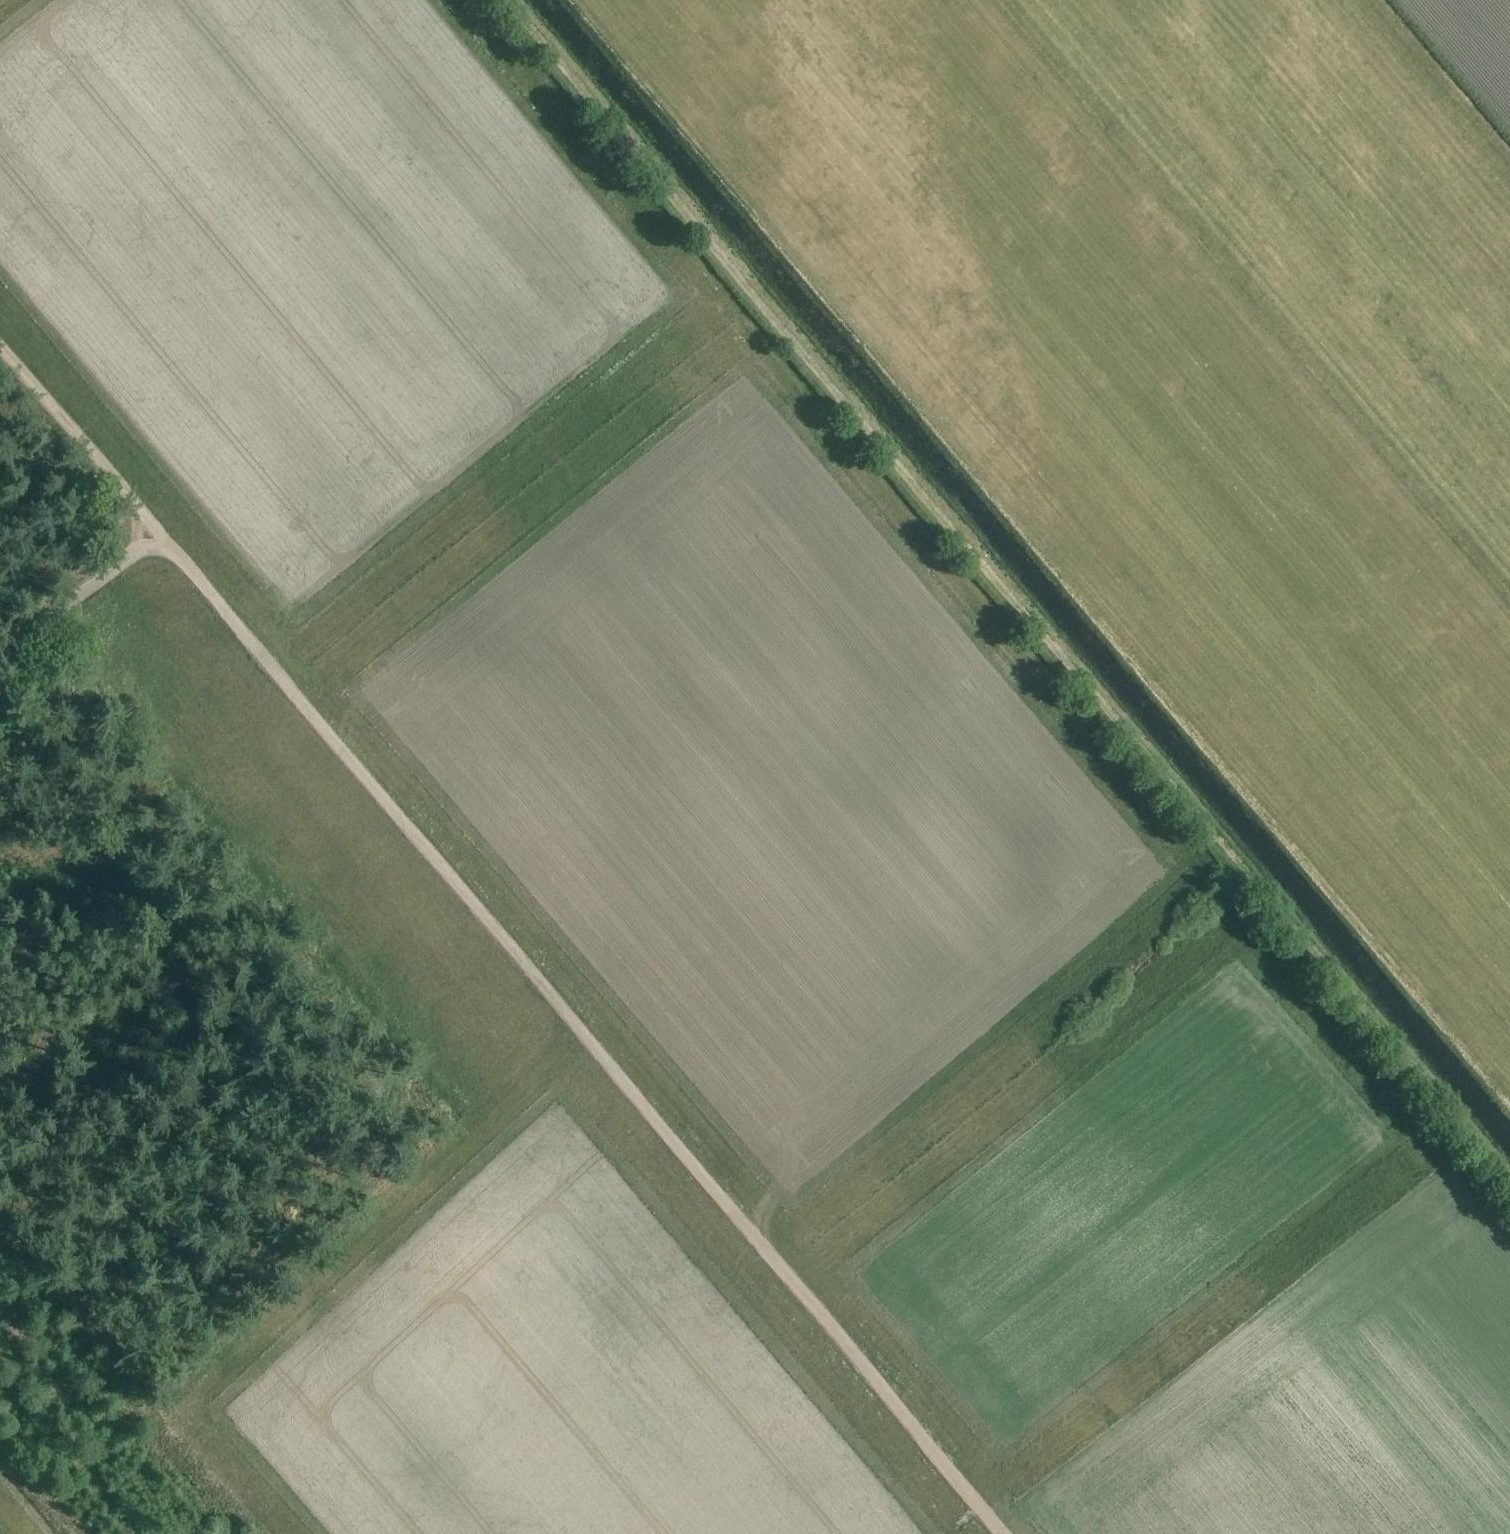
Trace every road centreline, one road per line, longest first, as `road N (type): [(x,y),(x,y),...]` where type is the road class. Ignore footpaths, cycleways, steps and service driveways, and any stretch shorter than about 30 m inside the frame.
road 1 (track): [(1000,1533),(156,534)]
road 2 (track): [(156,534),(0,351)]
road 3 (track): [(0,652),(156,534)]

